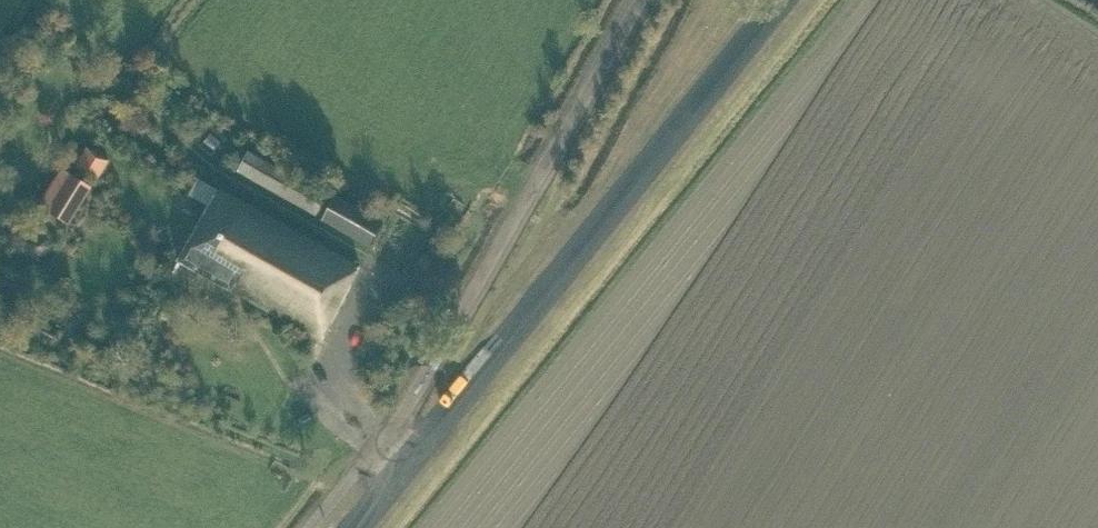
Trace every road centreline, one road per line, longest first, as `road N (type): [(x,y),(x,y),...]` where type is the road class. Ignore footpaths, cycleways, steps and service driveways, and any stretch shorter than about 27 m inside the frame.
road 1 (primary): [(354,527),(780,0)]

